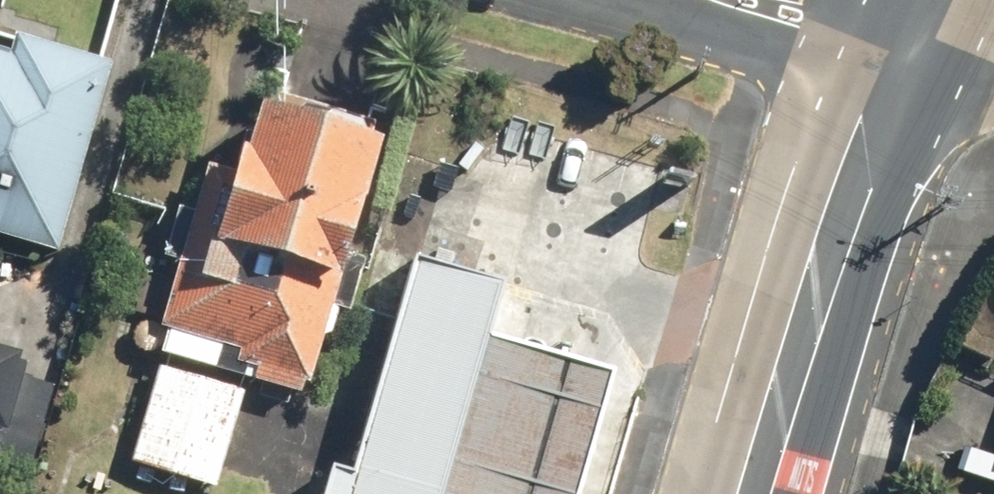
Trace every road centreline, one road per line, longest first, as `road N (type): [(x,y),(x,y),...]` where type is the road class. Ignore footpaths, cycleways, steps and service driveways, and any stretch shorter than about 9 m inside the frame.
road 1 (secondary): [(907,42),(860,149),(761,493)]
road 2 (tertiary): [(907,42),(737,0)]

